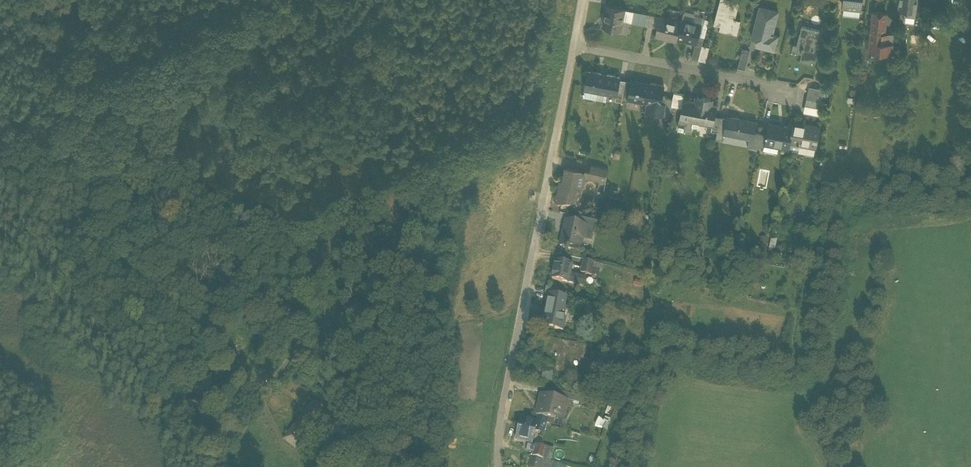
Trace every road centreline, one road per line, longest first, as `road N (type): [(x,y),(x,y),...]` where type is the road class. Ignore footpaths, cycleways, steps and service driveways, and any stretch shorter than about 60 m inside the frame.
road 1 (track): [(393,466),(101,127),(83,60),(84,0)]
road 2 (unclassified): [(575,46),(498,466)]
road 3 (residential): [(575,46),(795,89)]

